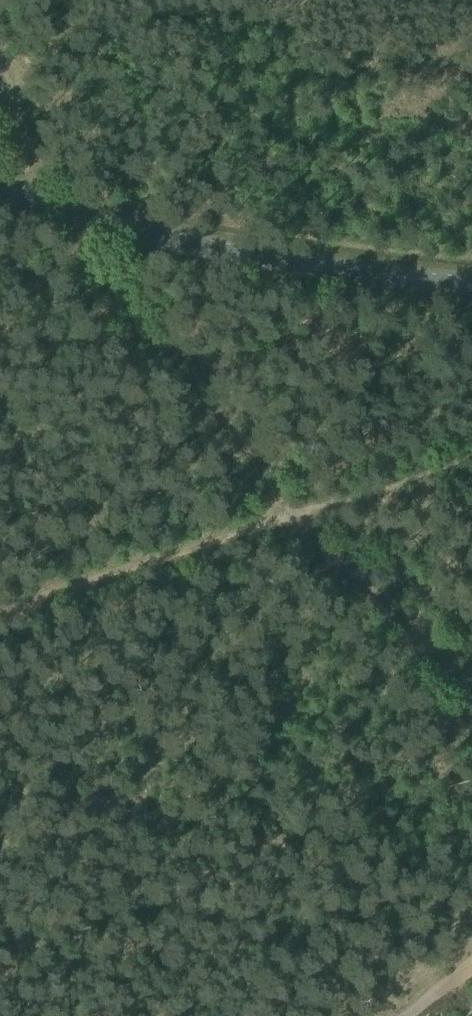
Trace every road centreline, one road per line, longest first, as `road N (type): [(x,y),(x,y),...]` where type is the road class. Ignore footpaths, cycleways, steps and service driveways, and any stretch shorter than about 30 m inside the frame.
road 1 (unclassified): [(471,284),(148,234),(0,185)]
road 2 (track): [(290,517),(239,441),(151,348),(52,204)]
road 3 (track): [(290,517),(0,614)]
road 4 (track): [(471,698),(439,656),(290,517)]

